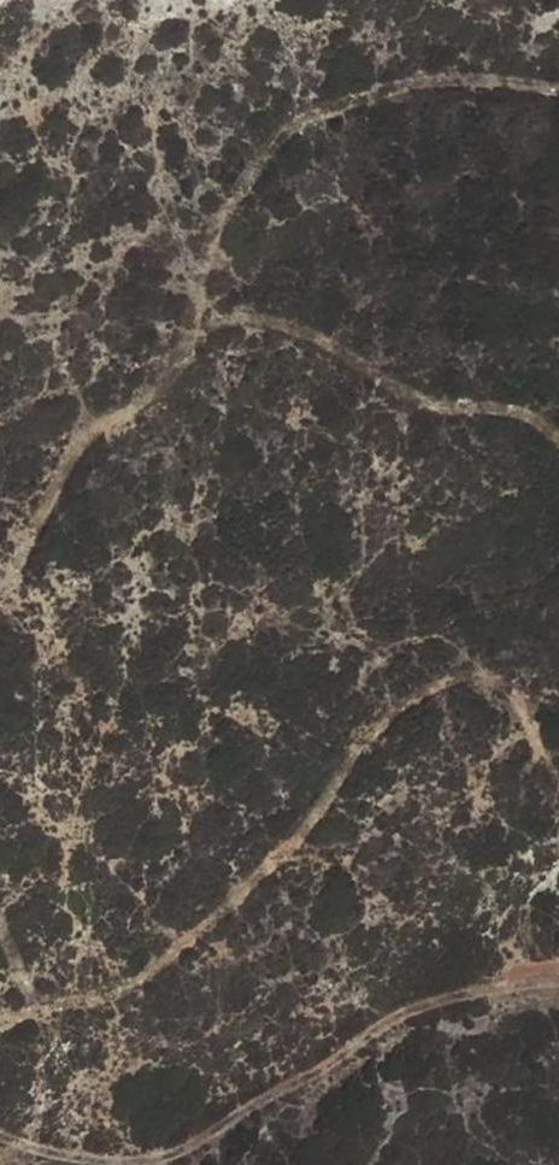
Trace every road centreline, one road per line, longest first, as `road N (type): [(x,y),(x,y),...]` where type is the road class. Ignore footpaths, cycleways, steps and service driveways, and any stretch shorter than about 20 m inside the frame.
road 1 (track): [(0,1143),(77,1158),(187,1154),(311,1071),(495,984),(558,984)]

